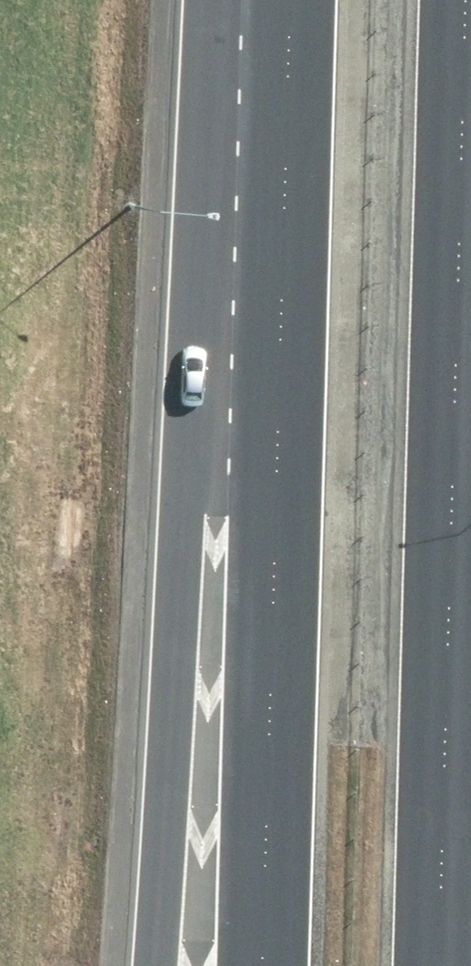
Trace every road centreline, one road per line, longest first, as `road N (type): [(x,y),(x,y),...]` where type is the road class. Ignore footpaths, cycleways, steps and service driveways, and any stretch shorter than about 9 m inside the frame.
road 1 (motorway): [(152,965),(239,0)]
road 2 (motorway): [(466,0),(438,965)]
road 3 (motorway): [(264,965),(289,0)]

